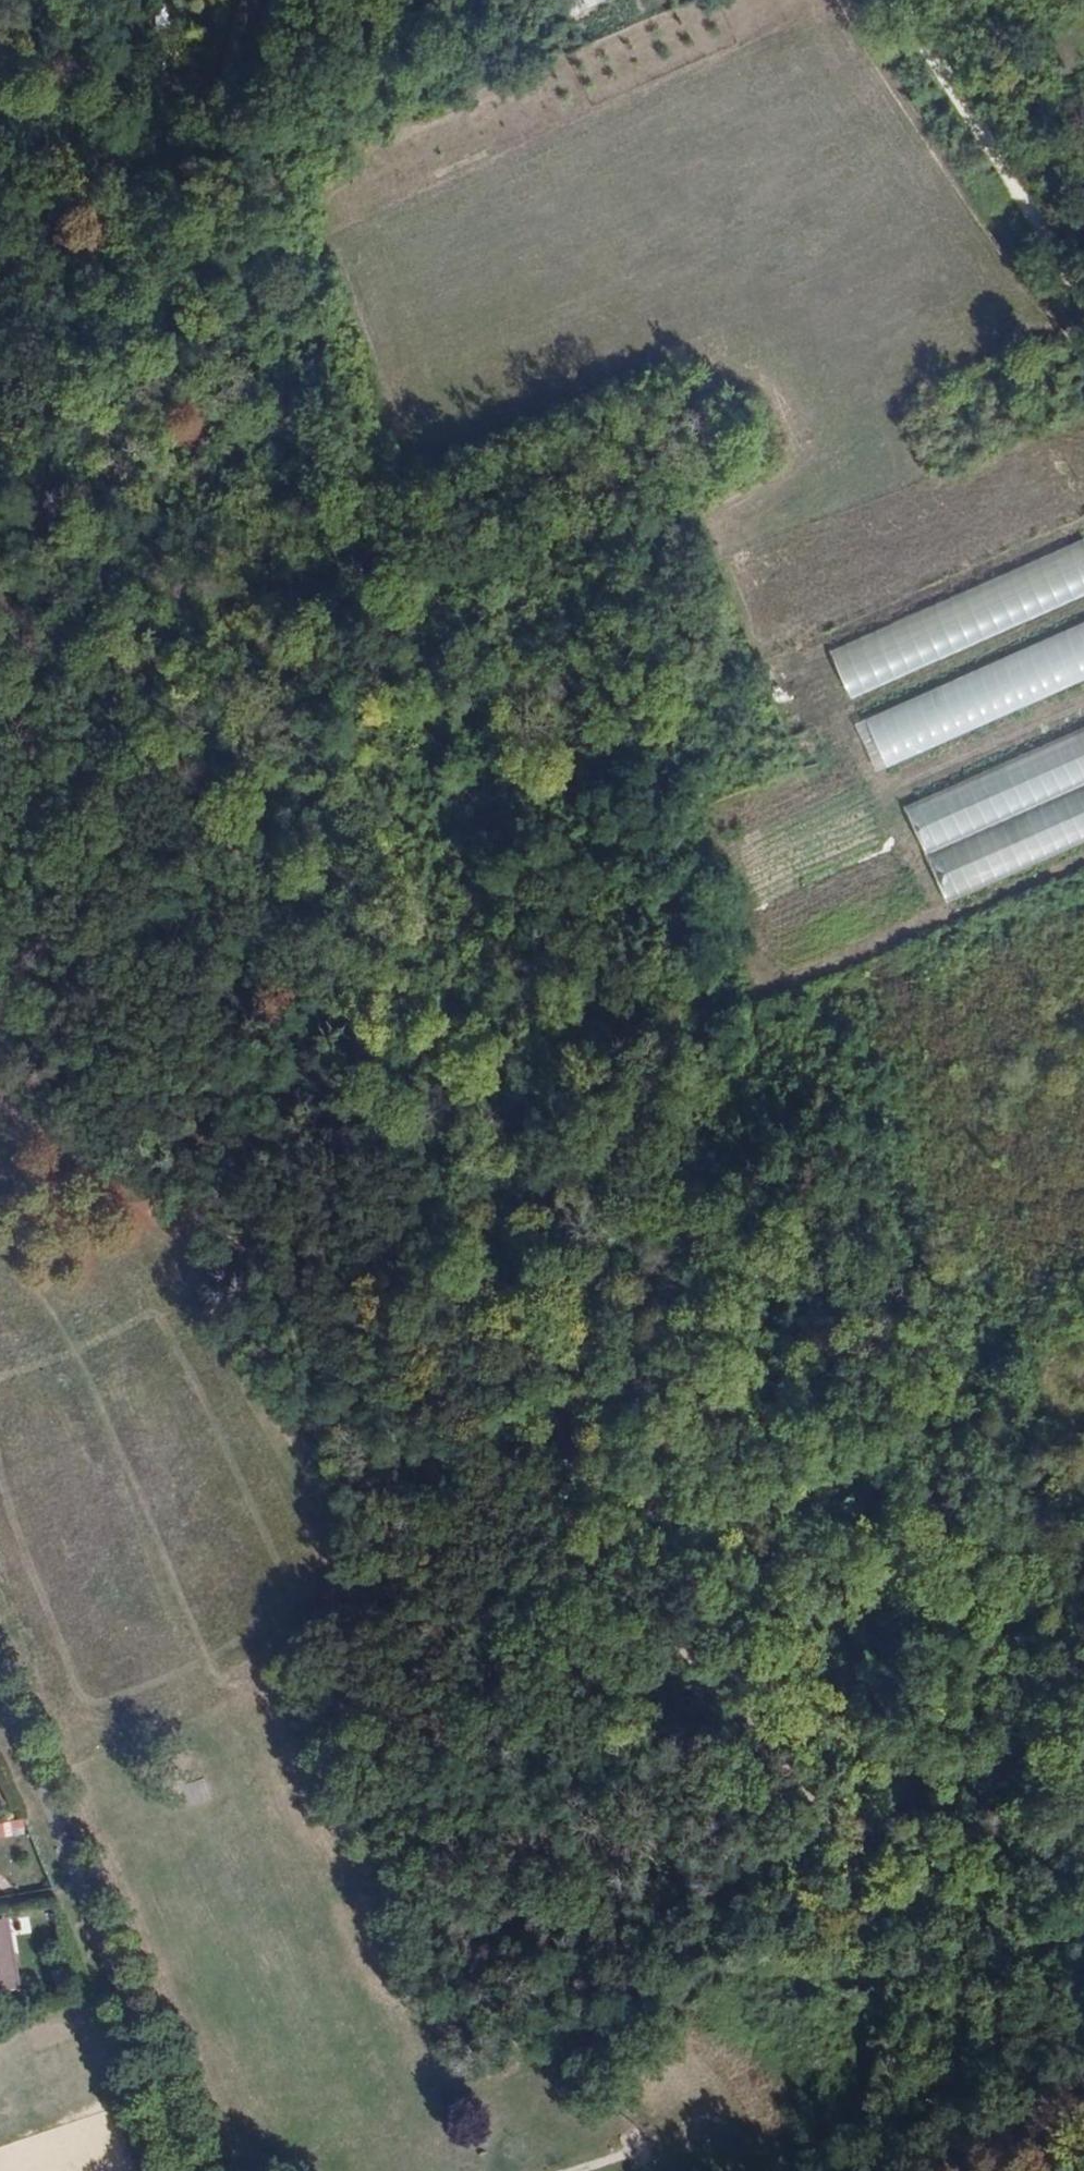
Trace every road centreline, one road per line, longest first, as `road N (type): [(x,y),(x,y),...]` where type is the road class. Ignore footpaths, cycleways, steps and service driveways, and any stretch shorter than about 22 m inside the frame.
road 1 (track): [(1083,366),(852,0)]

